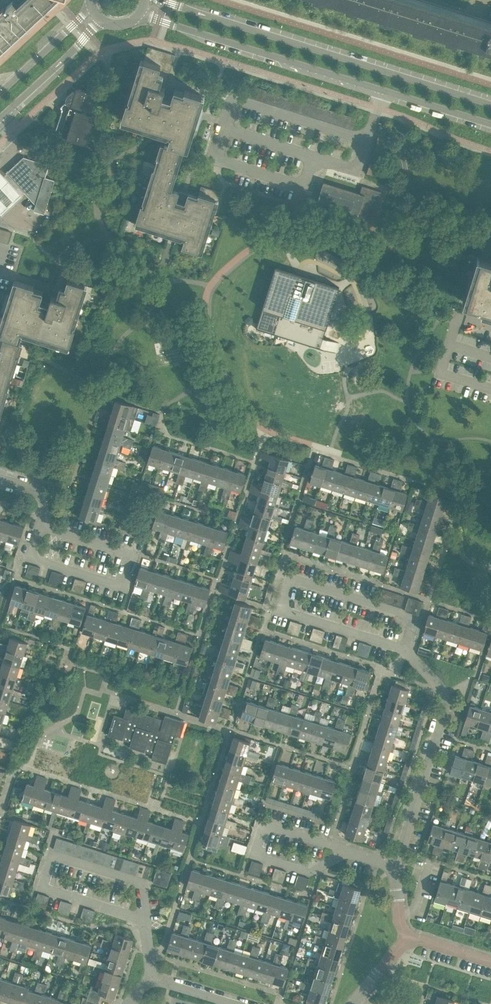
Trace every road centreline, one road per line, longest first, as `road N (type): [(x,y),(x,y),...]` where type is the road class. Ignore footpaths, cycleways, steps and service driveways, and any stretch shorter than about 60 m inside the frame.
road 1 (tertiary): [(490,104),(159,0)]
road 2 (residential): [(411,650),(282,611),(291,583),(419,621)]
road 3 (tertiary): [(140,14),(385,91)]
road 4 (residential): [(45,526),(35,559),(123,587),(131,555),(53,531)]
road 5 (residential): [(389,864),(401,851),(445,707),(411,650)]
road 6 (residential): [(145,920),(142,883),(55,857),(45,889)]
road 7 (tertiary): [(0,120),(102,20)]
road 8 (residential): [(266,822),(255,858),(309,875),(344,851)]
road 9 (tertiary): [(92,7),(0,92)]

